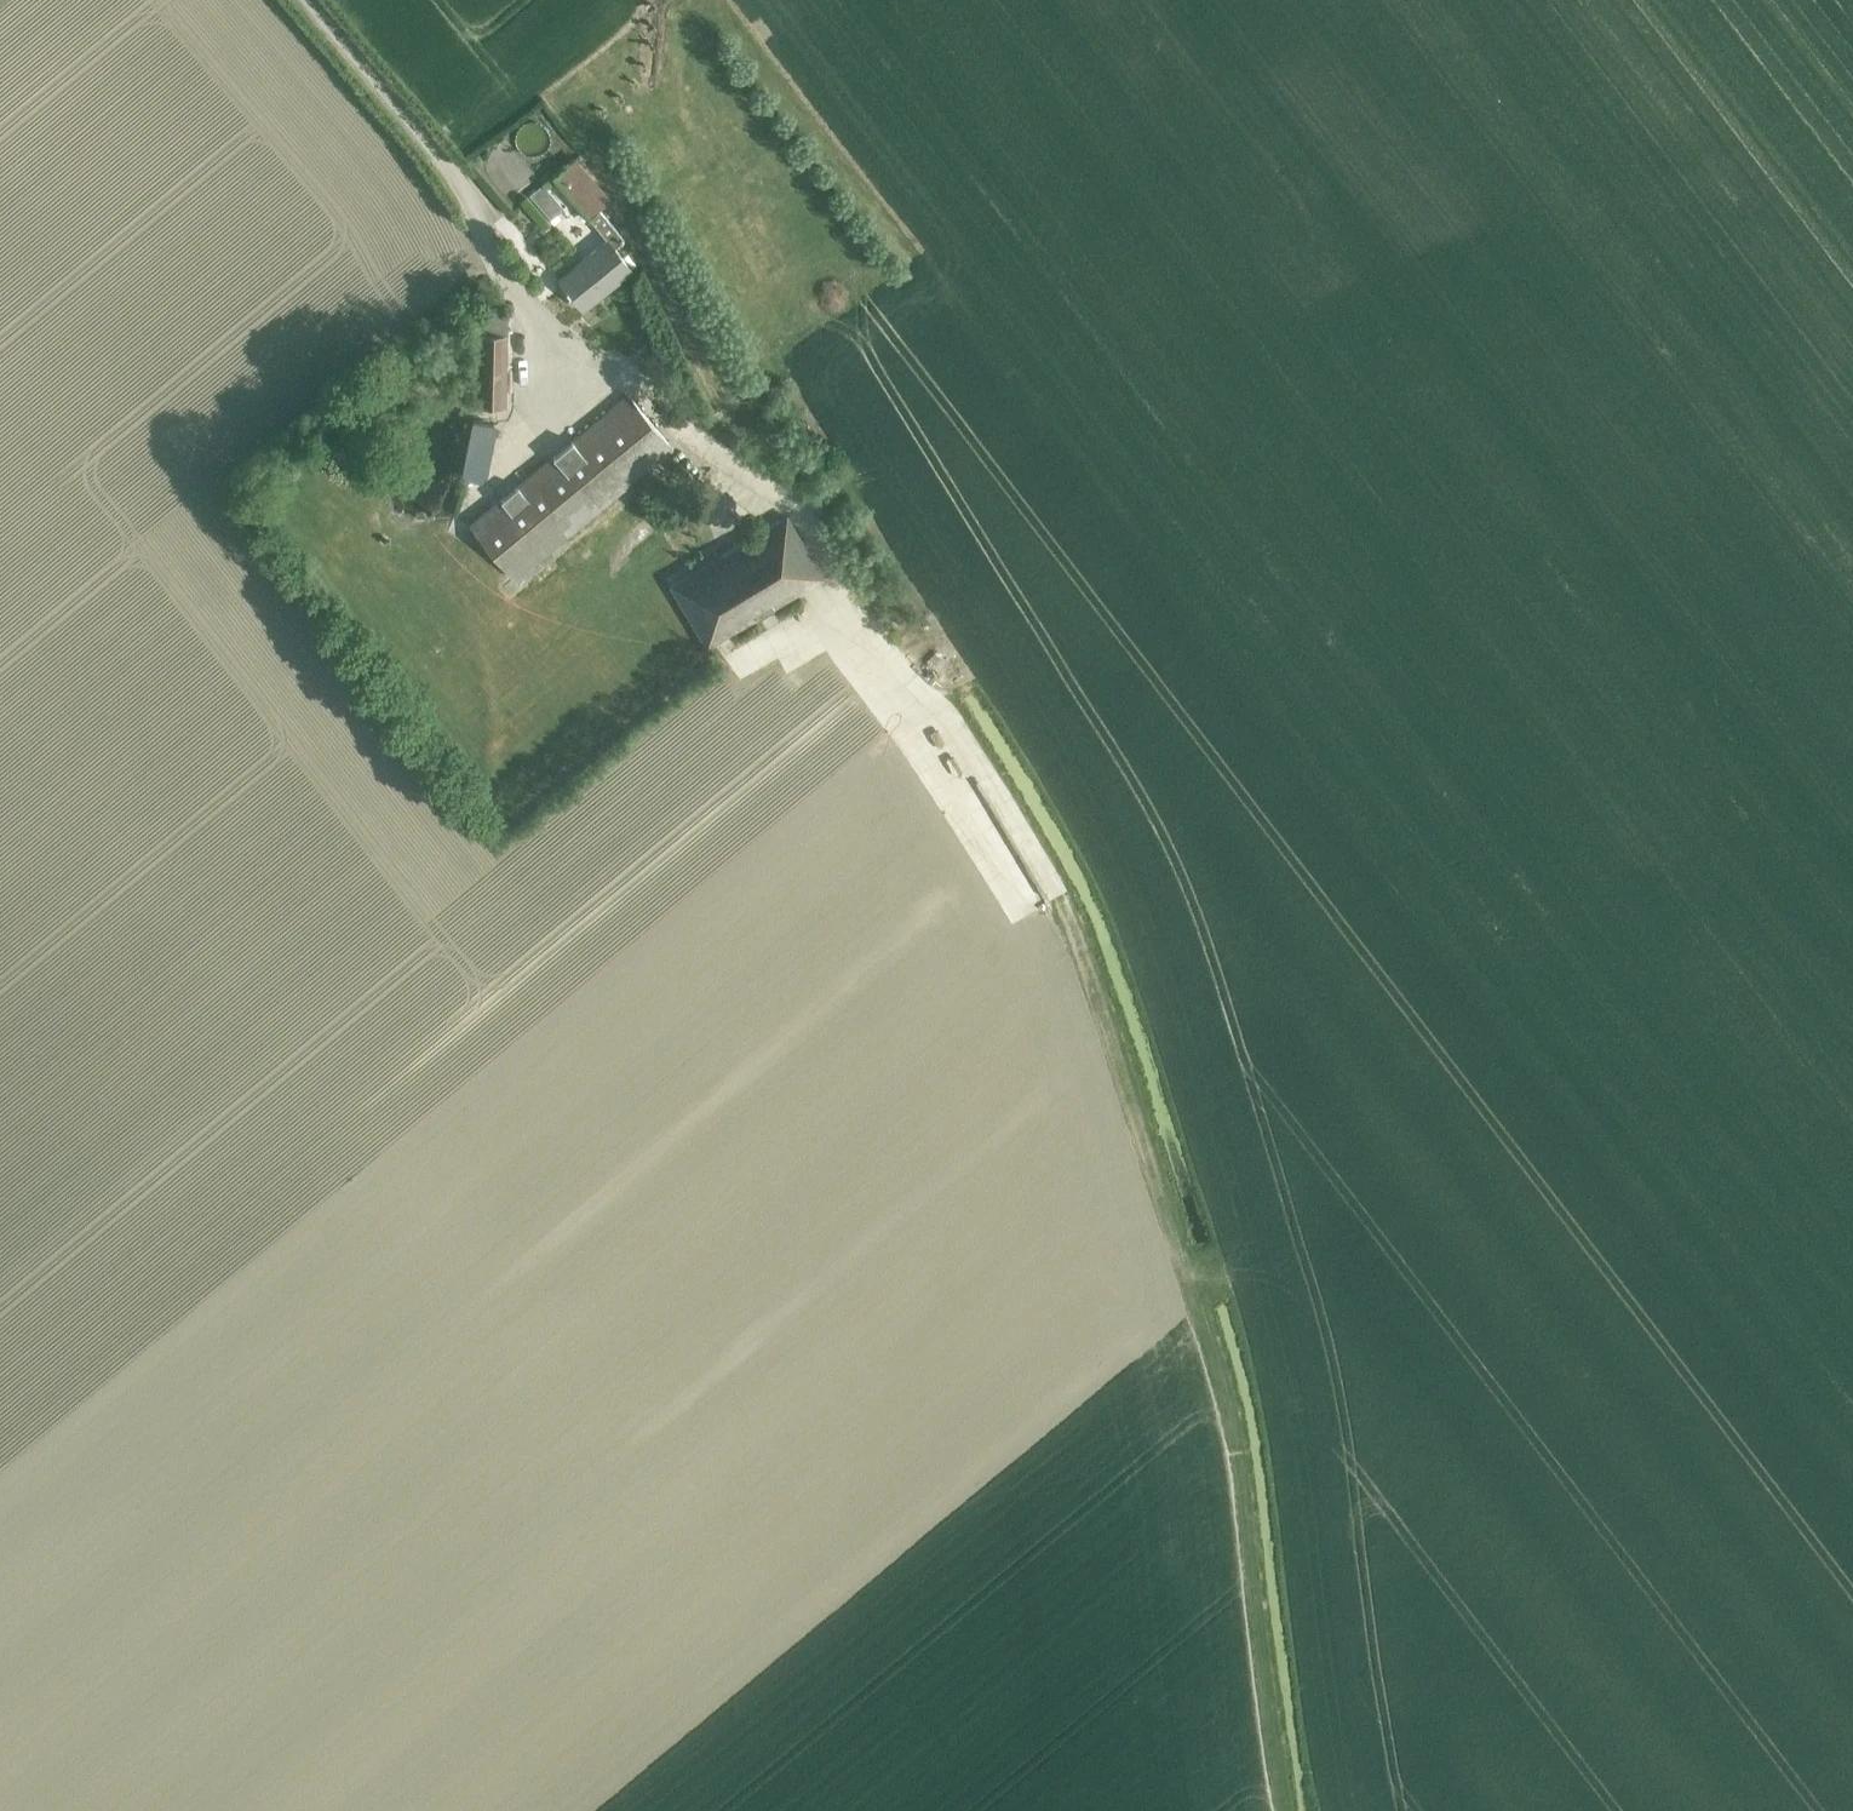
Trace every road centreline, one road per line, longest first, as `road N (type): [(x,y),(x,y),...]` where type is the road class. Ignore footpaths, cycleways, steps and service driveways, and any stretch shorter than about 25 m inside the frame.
road 1 (unclassified): [(478,214),(303,0)]

